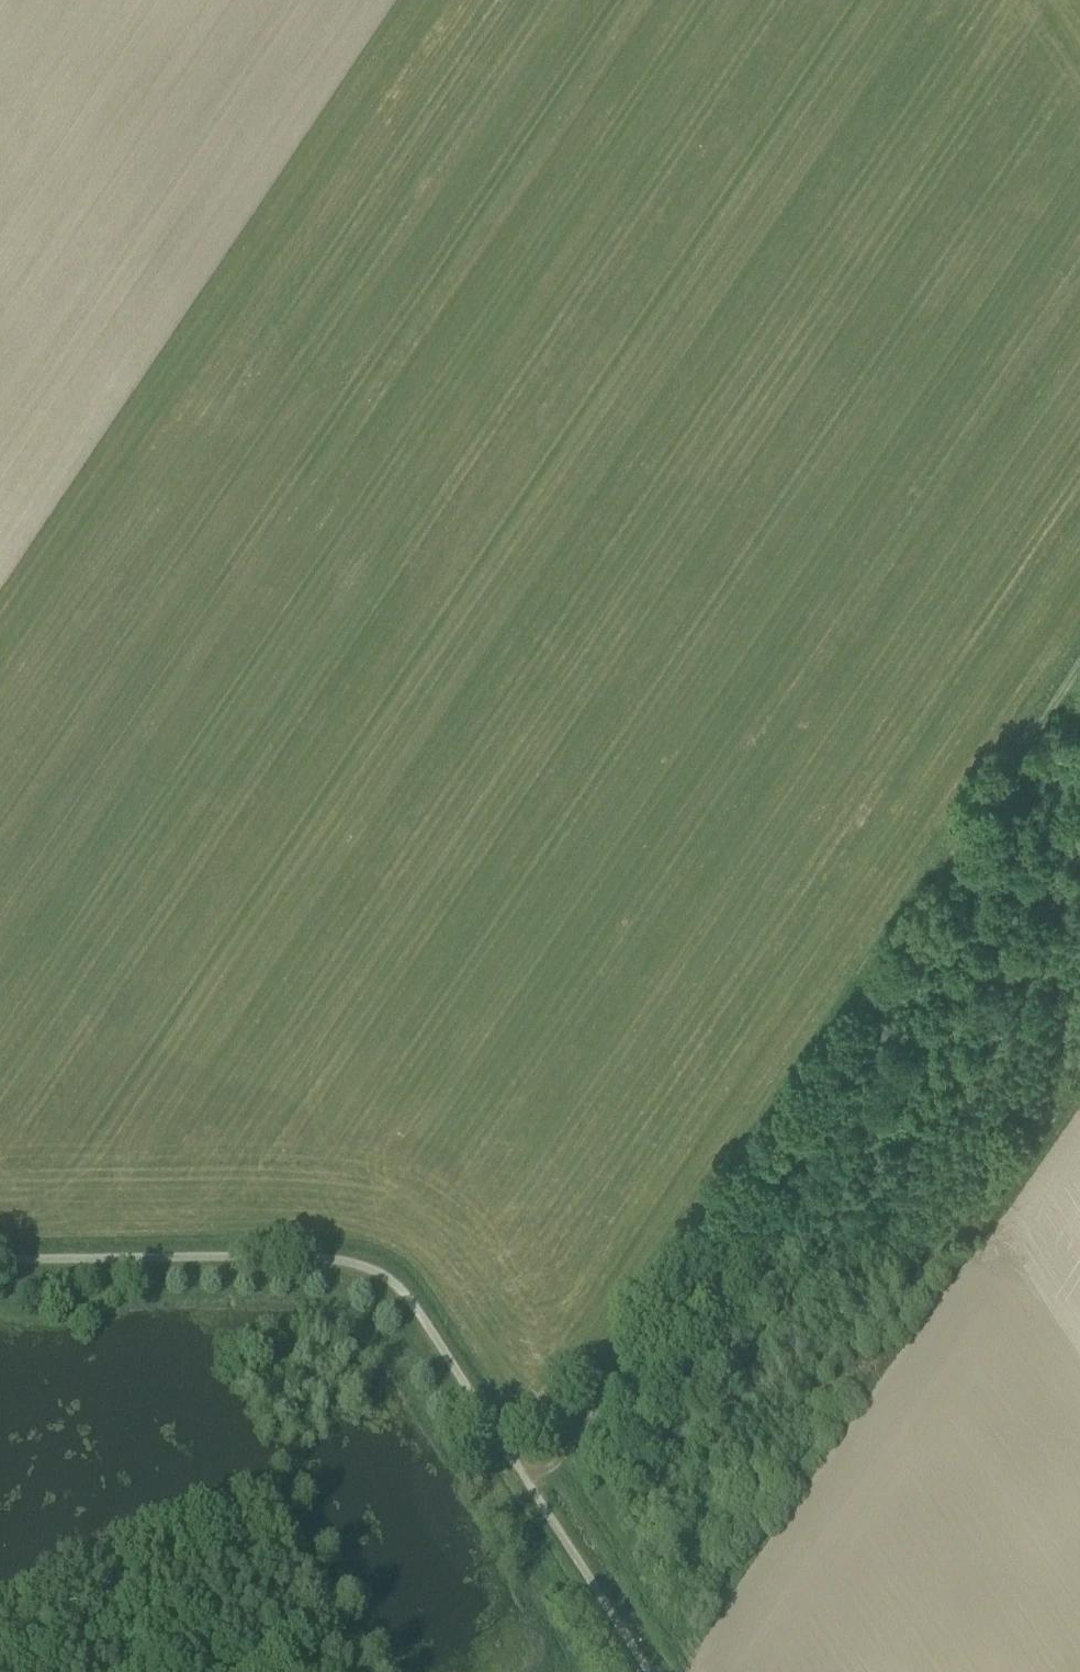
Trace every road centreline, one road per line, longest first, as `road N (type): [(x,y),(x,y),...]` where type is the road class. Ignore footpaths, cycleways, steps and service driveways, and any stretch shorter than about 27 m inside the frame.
road 1 (track): [(1079,673),(526,1488)]
road 2 (track): [(526,1488),(413,1311),(376,1273),(330,1257),(0,1261)]
road 3 (track): [(646,1671),(526,1488)]

